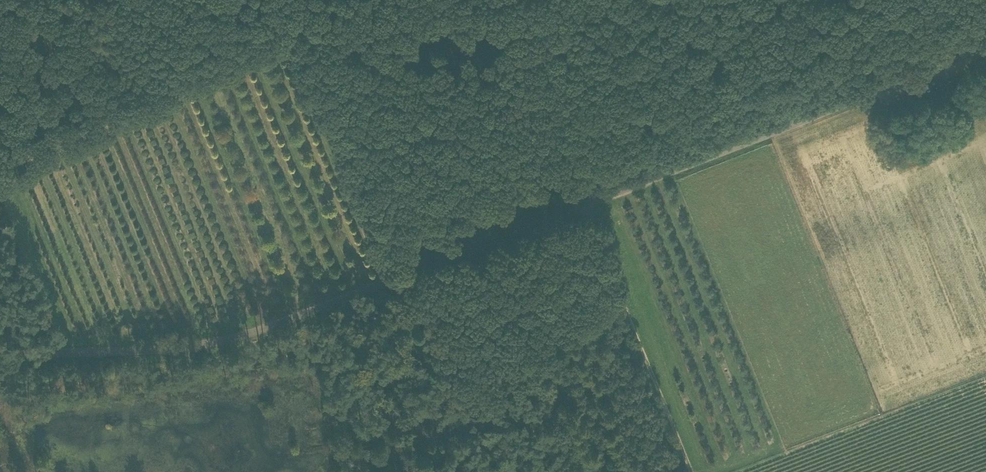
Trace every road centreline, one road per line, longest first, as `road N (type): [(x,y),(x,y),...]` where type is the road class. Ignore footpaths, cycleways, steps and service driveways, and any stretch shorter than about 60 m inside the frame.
road 1 (residential): [(985,49),(213,343),(0,356)]
road 2 (track): [(578,208),(689,471)]

